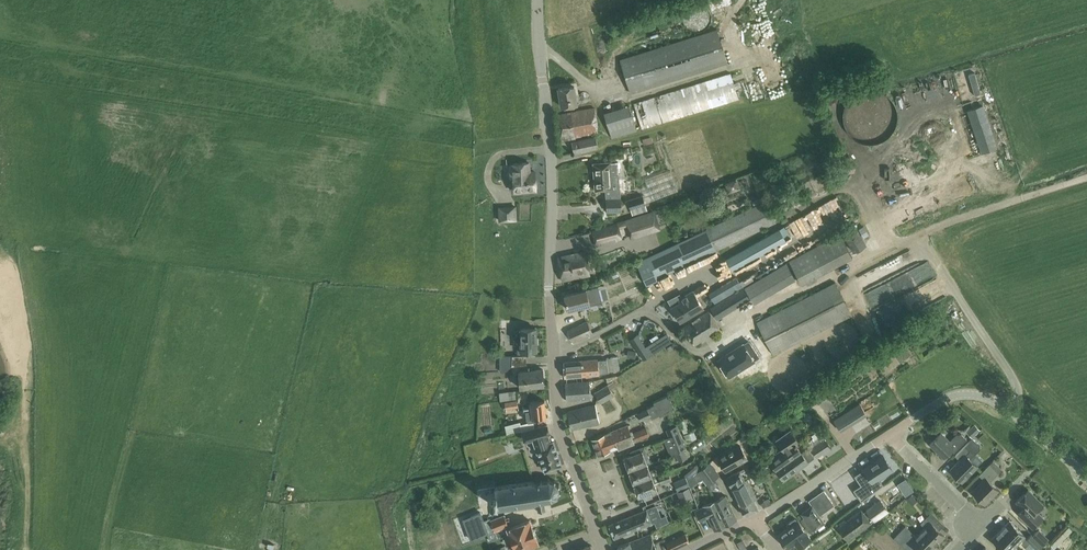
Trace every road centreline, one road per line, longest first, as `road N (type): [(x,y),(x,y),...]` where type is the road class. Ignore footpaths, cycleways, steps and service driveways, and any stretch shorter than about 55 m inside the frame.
road 1 (tertiary): [(597,533),(558,418),(549,291),(553,193),(538,0)]
road 2 (unclassified): [(756,519),(889,435)]
road 3 (unclassified): [(1086,476),(1007,408),(978,394)]
road 4 (residential): [(982,528),(889,435)]

